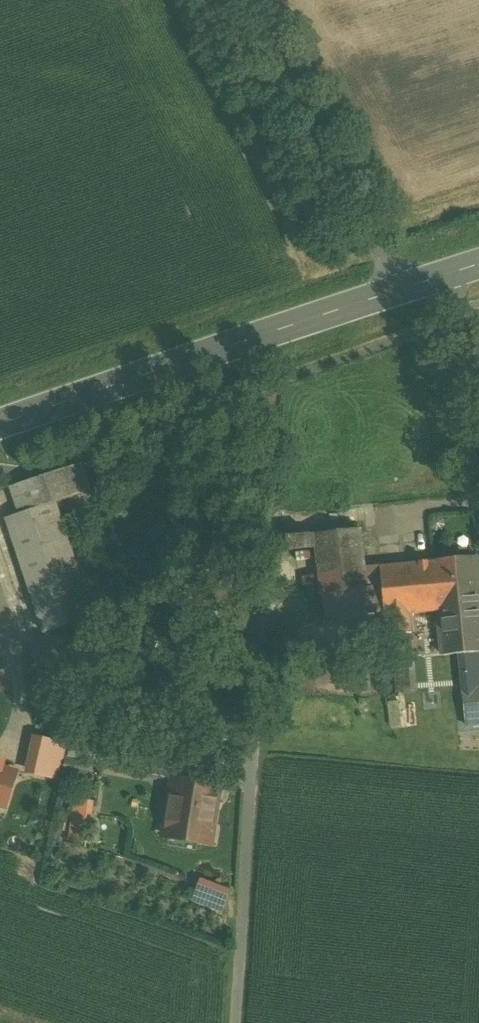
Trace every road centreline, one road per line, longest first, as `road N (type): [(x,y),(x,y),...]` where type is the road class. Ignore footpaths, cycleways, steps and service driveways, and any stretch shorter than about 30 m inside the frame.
road 1 (unclassified): [(243,341),(260,372),(237,1022)]
road 2 (unclassified): [(408,287),(242,0)]
road 3 (secondary): [(0,426),(243,341)]
road 4 (secondary): [(243,341),(408,287)]

